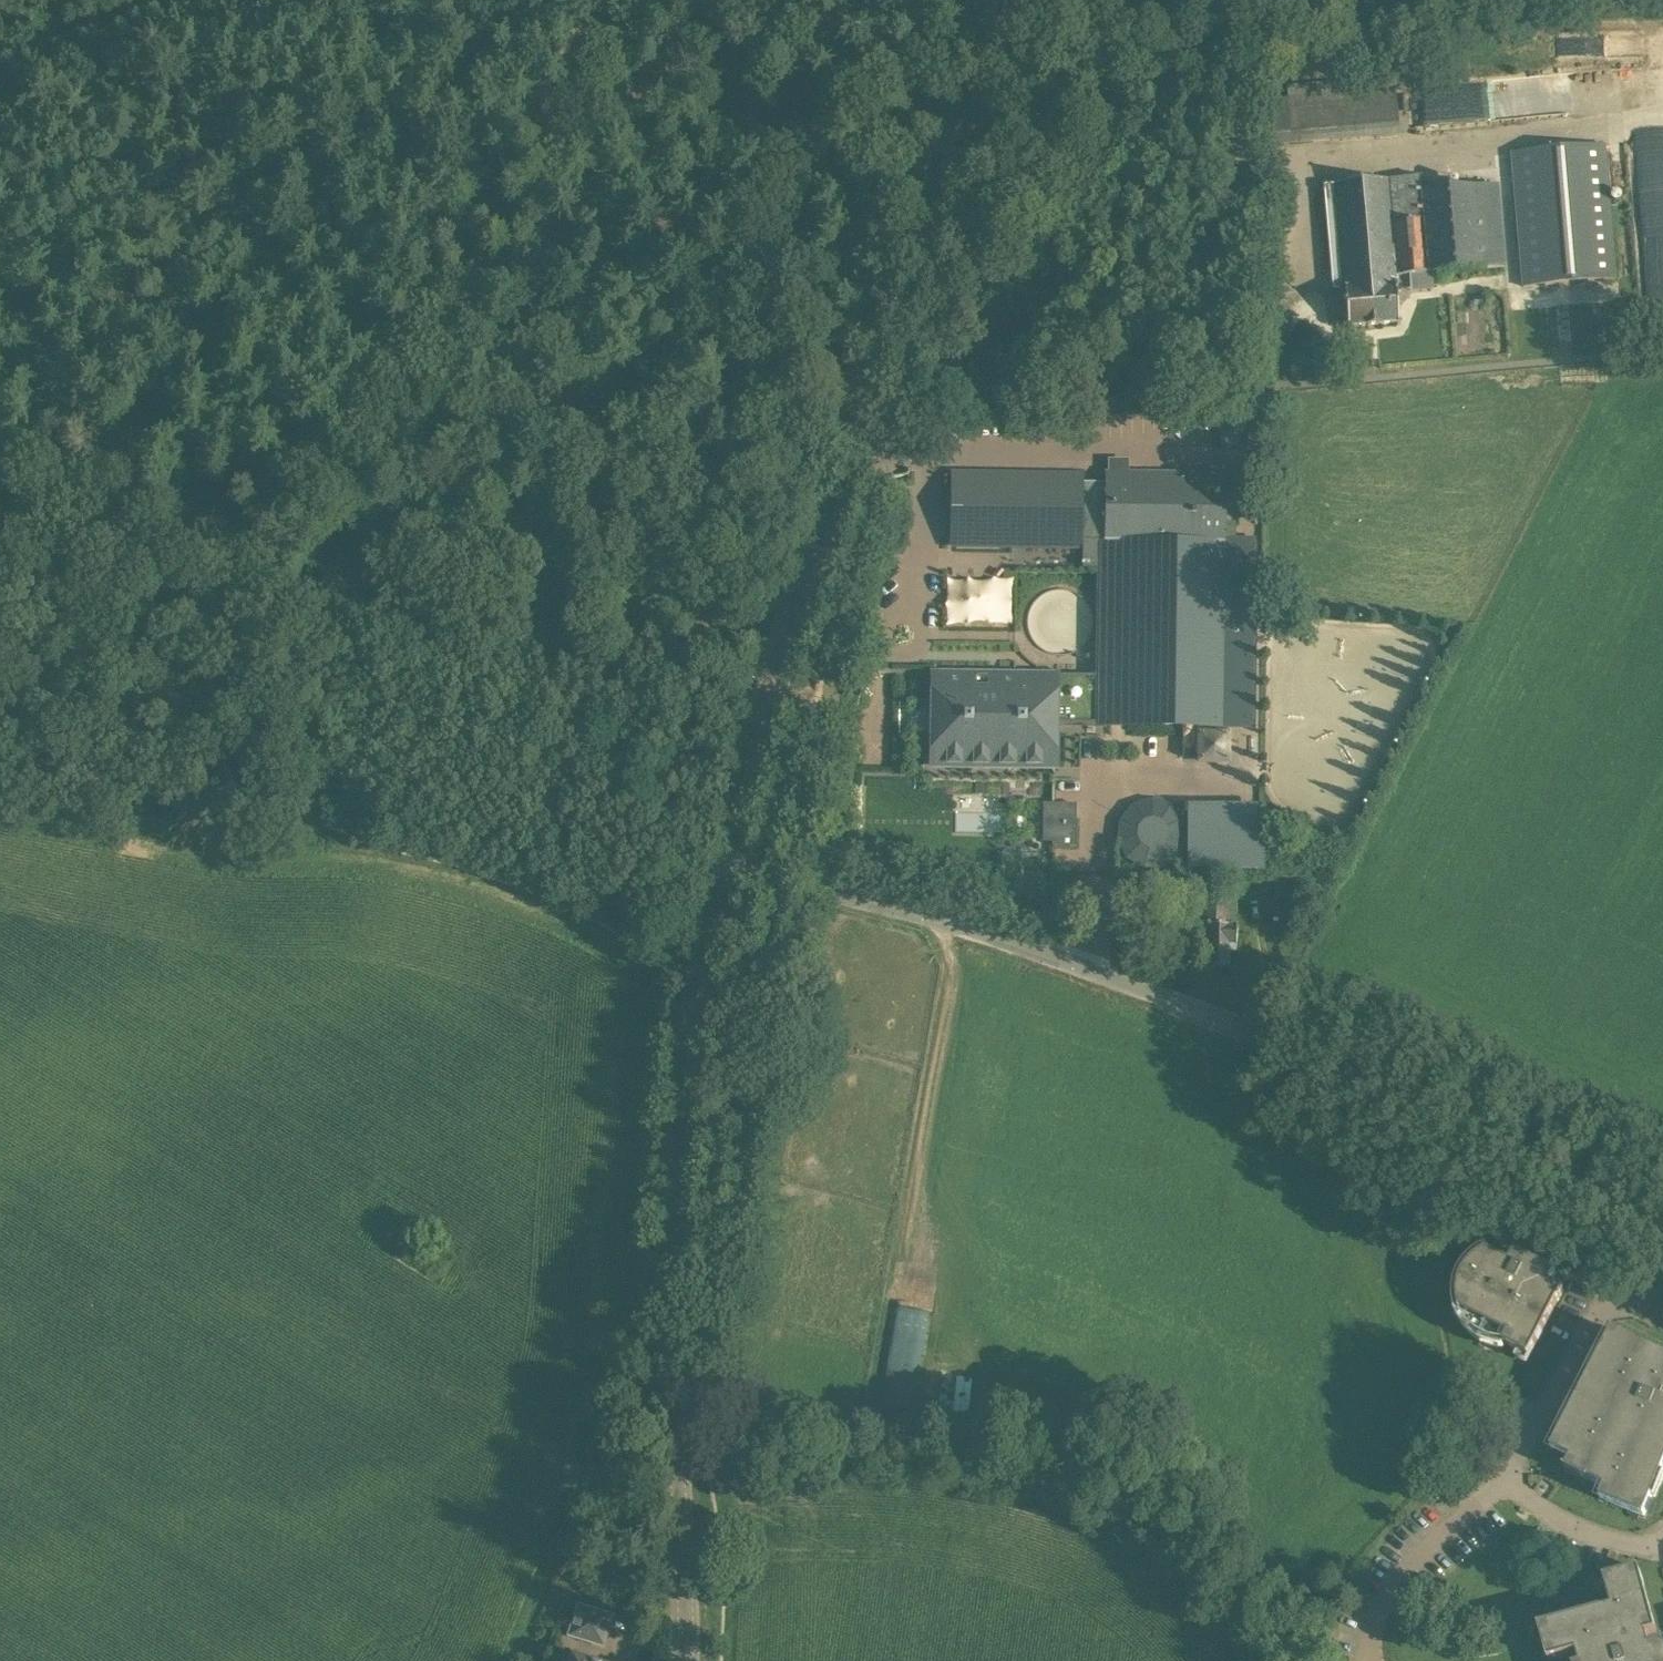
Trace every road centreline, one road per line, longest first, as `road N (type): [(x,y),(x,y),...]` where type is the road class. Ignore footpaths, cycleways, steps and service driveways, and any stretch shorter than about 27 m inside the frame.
road 1 (unclassified): [(1662,1237),(1237,1023),(1031,949),(718,858)]
road 2 (unclassified): [(685,1660),(668,1241),(684,1042),(718,858)]
road 3 (track): [(311,589),(315,552),(333,514),(661,0)]
road 4 (unclassified): [(753,0),(765,380),(784,406),(849,439)]
road 5 (unclassified): [(849,439),(1012,0)]
road 6 (track): [(311,589),(764,694)]
road 7 (track): [(284,816),(509,873),(673,960),(697,960)]
road 8 (unclassified): [(718,858),(849,439)]
road 9 (track): [(0,760),(284,816)]
road 10 (unclassified): [(1505,1481),(1440,1534),(1380,1601),(1363,1637),(1366,1660)]
road 11 (unclassified): [(1628,1300),(1588,1330),(1505,1481)]
road 12 (track): [(0,63),(183,0)]
road 13 (unclassified): [(1505,1481),(1553,1514),(1607,1536),(1662,1544)]

